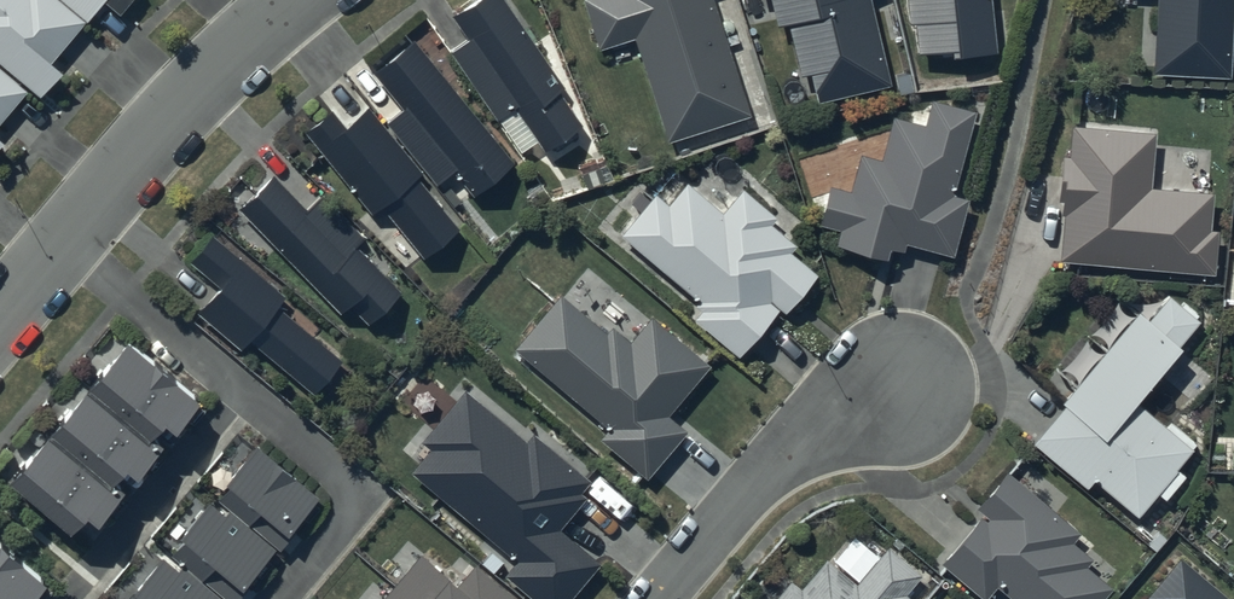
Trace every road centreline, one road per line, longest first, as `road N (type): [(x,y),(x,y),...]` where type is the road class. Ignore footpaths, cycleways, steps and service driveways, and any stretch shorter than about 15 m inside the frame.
road 1 (tertiary): [(0,317),(207,73),(293,0)]
road 2 (residential): [(899,393),(811,427),(768,465),(657,598)]

